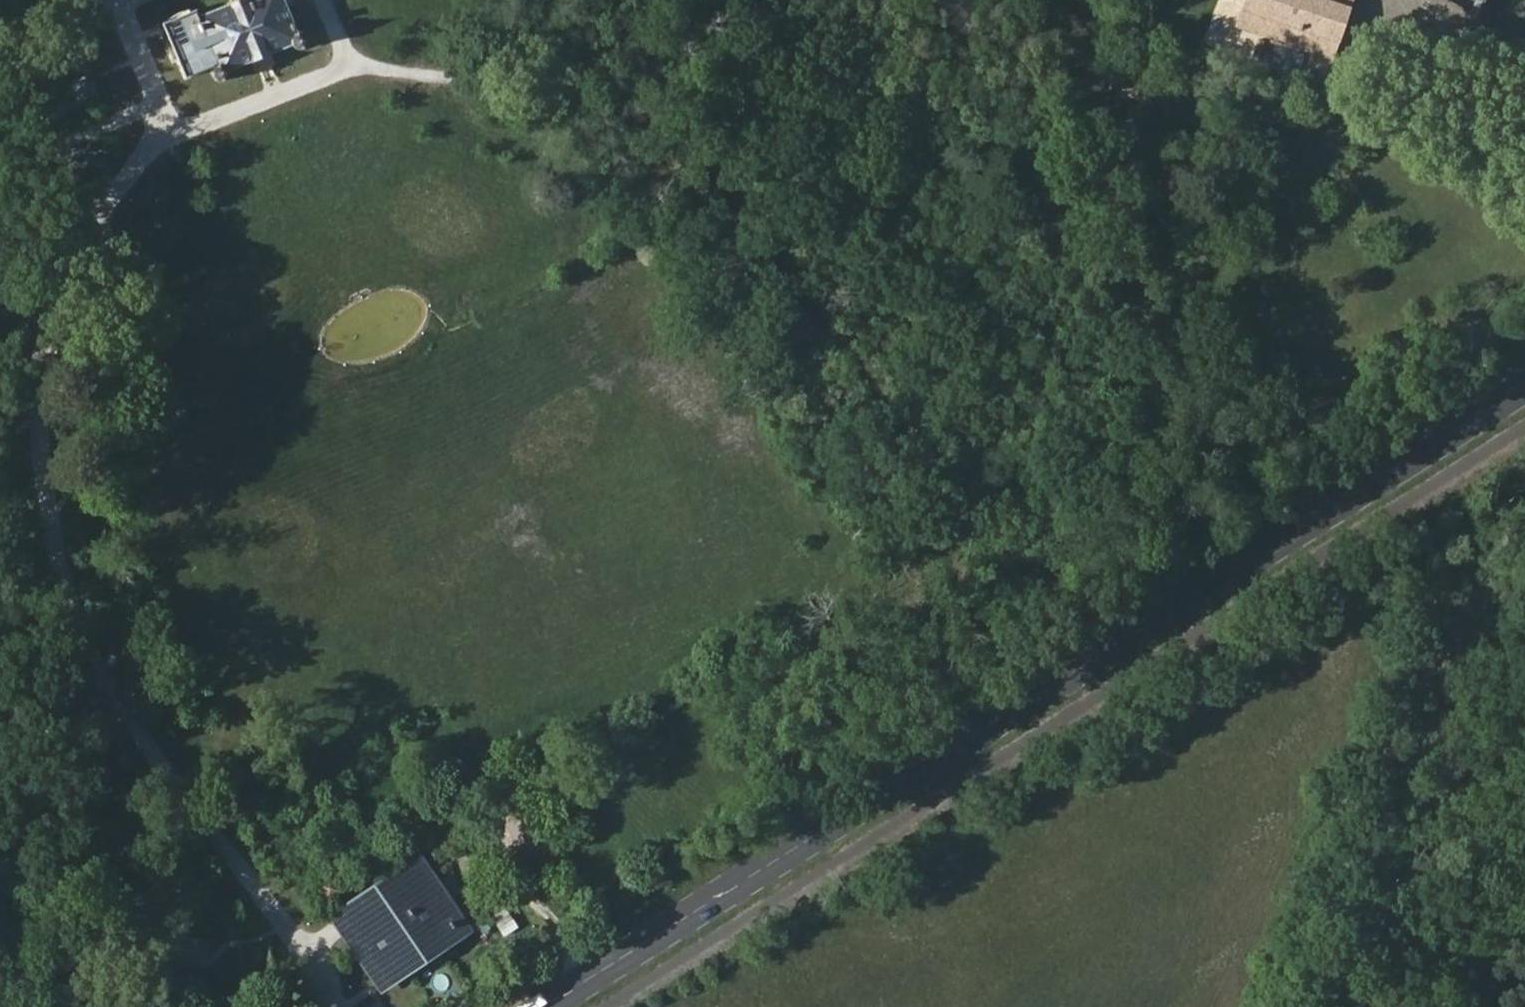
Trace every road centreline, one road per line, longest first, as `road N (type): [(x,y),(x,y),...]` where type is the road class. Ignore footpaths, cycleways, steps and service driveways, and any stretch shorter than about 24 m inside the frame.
road 1 (primary): [(1524,390),(557,1006)]

